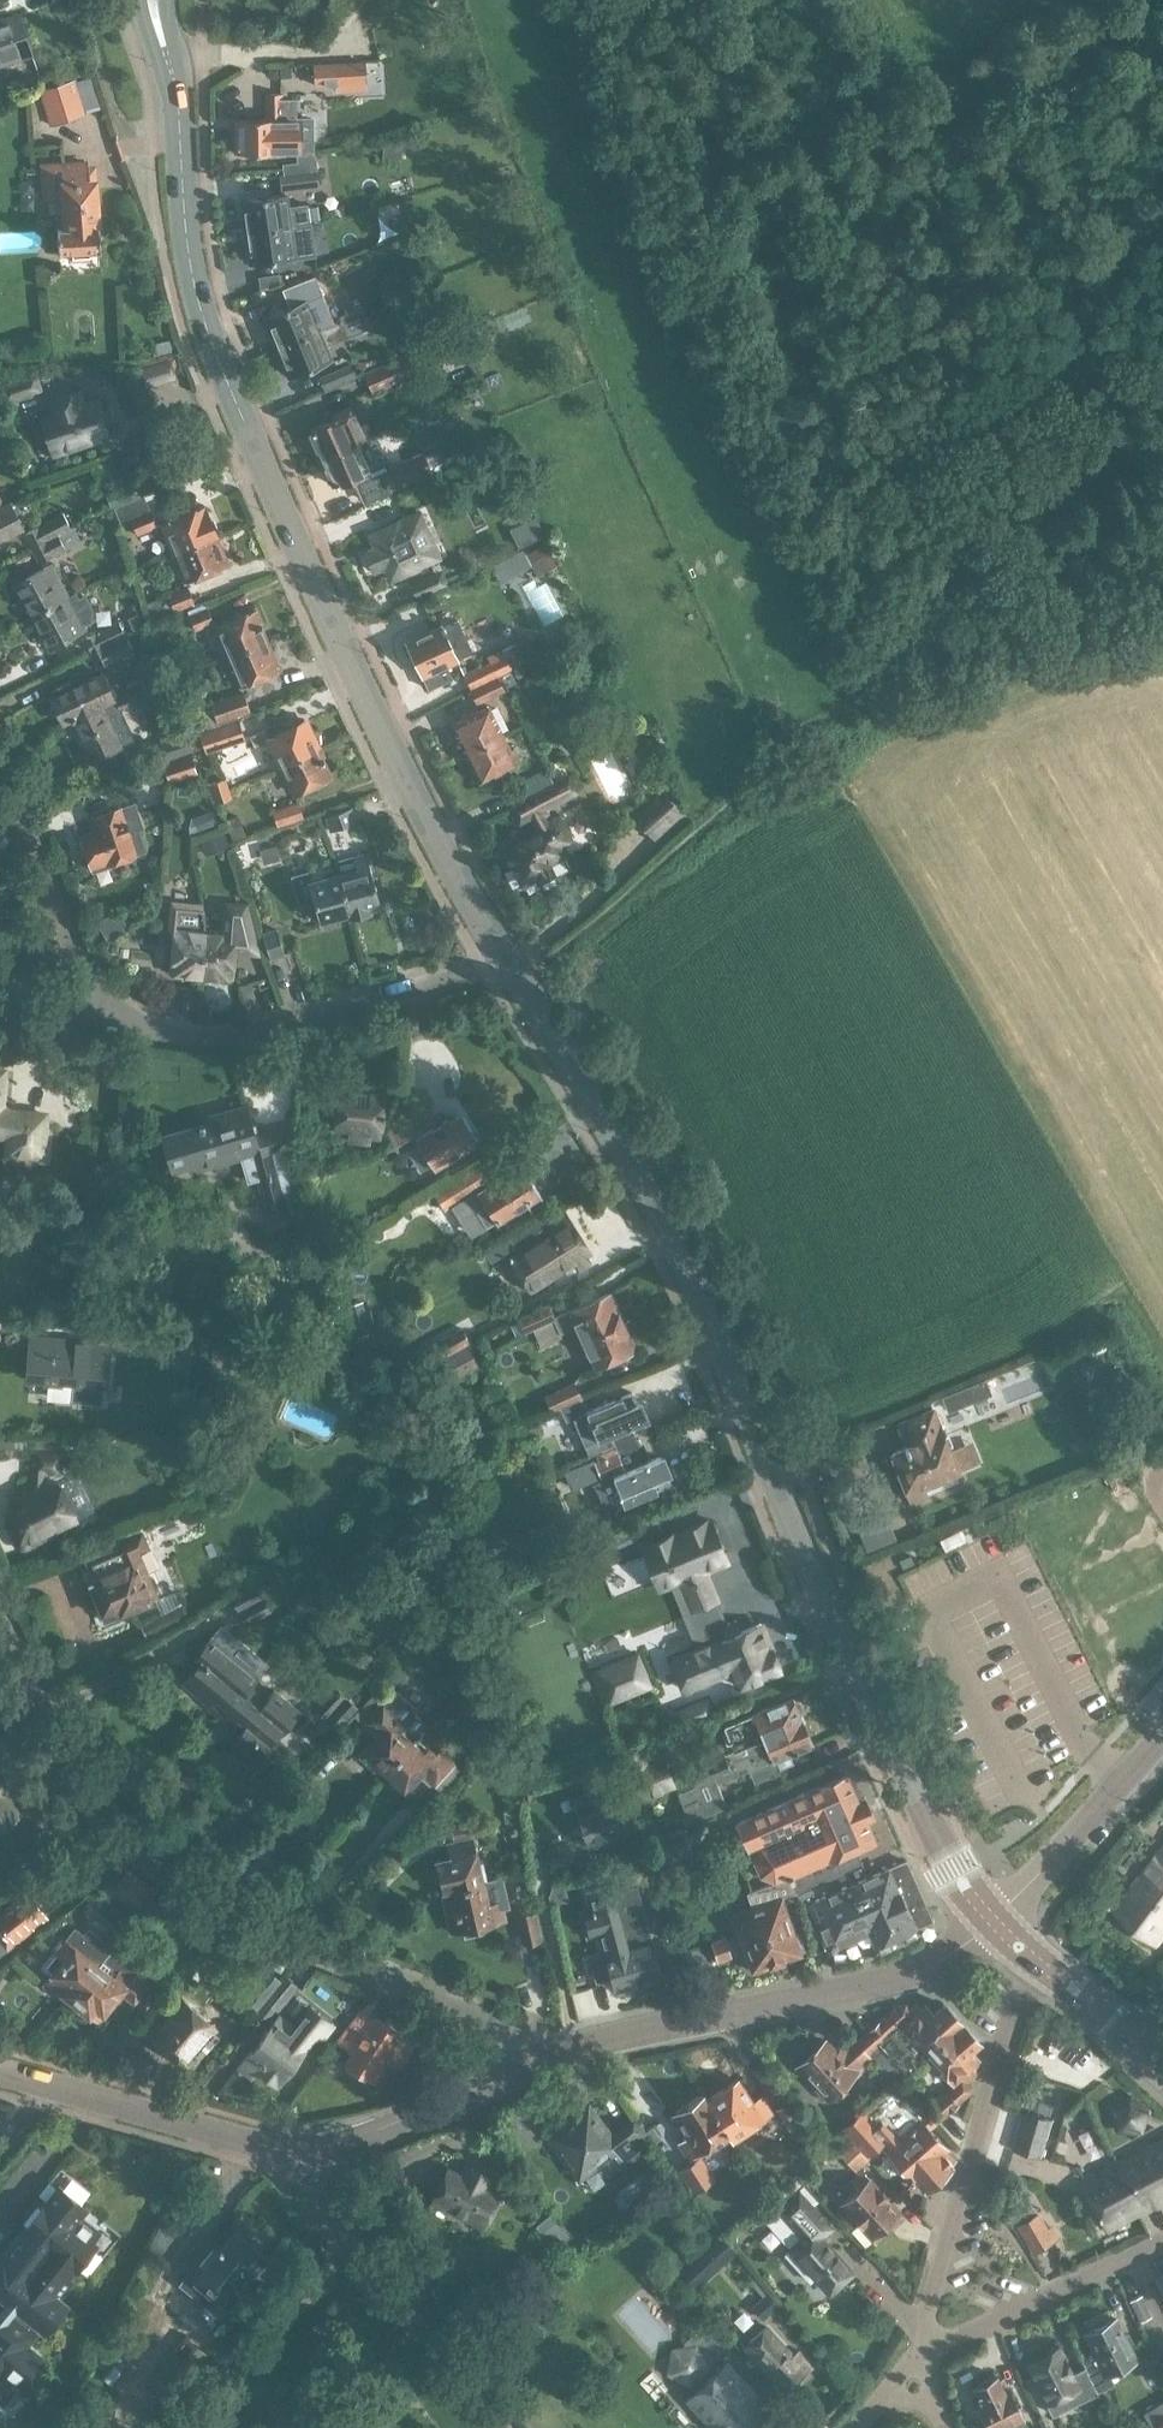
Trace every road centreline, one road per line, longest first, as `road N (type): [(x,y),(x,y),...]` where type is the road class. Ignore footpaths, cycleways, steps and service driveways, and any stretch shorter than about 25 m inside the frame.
road 1 (secondary): [(991,1922),(952,1868),(816,1581),(675,1239),(504,955)]
road 2 (secondary): [(504,955),(422,811),(205,326),(185,236),(180,129),(150,0)]
road 3 (residential): [(486,2023),(291,1940),(149,1862),(76,1782),(0,1627)]
road 4 (secondary): [(531,2065),(589,2042),(884,1978),(929,1961),(991,1922)]
road 5 (residential): [(921,2361),(930,2290),(1019,1997),(1039,1959)]
road 6 (residential): [(98,1027),(272,1027),(412,992),(504,955)]
road 7 (secondary): [(312,2153),(0,2073)]
road 8 (residential): [(98,1027),(0,750)]
road 9 (residential): [(495,2427),(321,2195)]
road 10 (residential): [(921,2361),(943,2340),(1162,2240)]
road 11 (tertiary): [(991,1922),(1162,1734)]
road 12 (secondary): [(312,2153),(531,2065)]
road 13 (track): [(369,0),(351,36),(327,49),(198,55),(169,69)]
road 14 (secondary): [(1136,2043),(1039,1959)]

